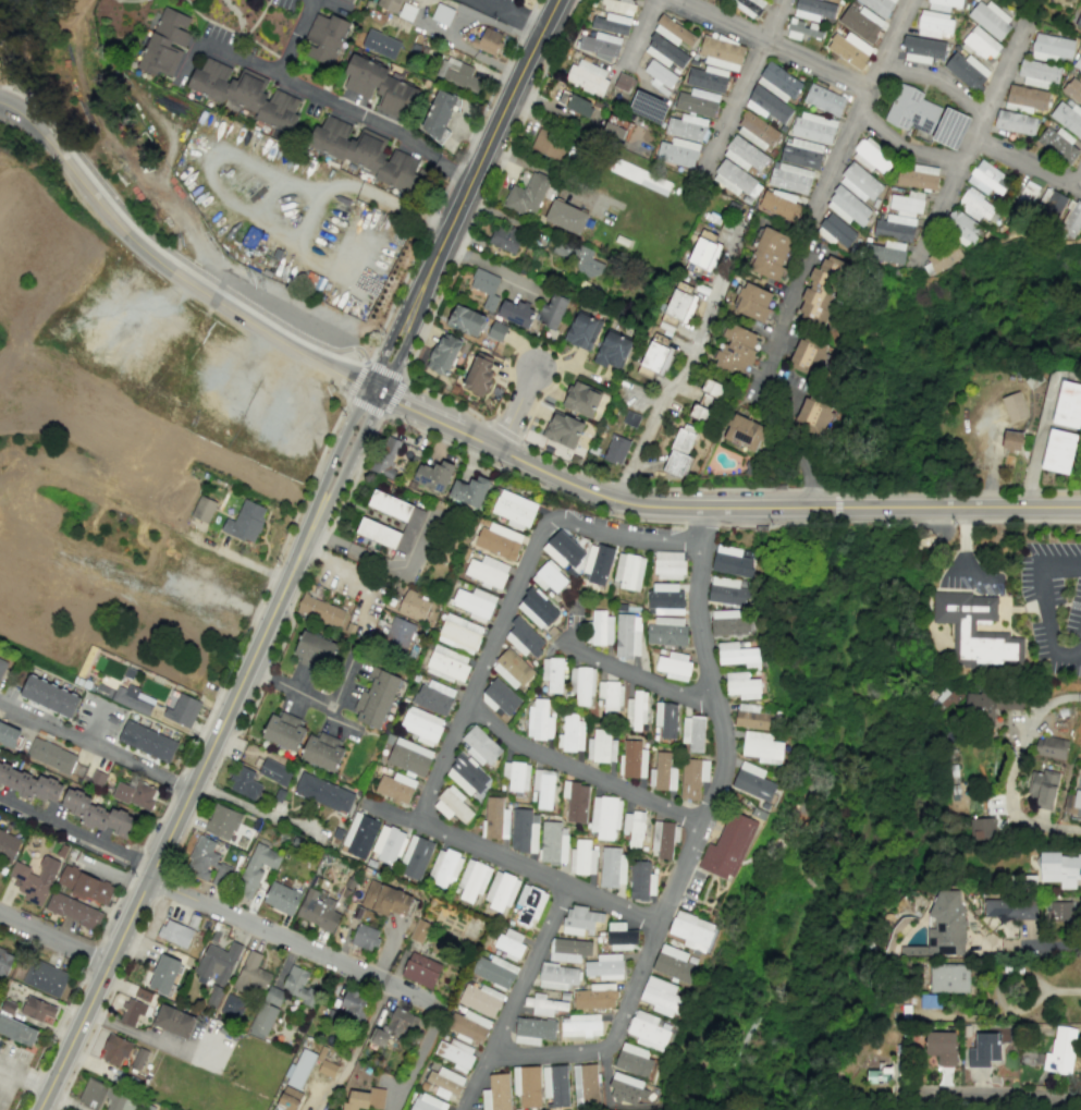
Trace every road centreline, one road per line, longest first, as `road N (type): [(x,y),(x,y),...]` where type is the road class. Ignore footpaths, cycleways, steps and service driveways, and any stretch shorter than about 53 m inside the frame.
road 1 (secondary): [(35,1109),(307,529)]
road 2 (residential): [(417,820),(543,528),(555,520),(644,544),(698,542)]
road 3 (residential): [(3,100),(113,223),(191,291),(368,386)]
road 4 (residential): [(658,928),(727,757),(696,606),(700,508)]
road 5 (secondary): [(479,441),(619,502),(862,508)]
road 6 (residential): [(180,85),(201,42),(398,134),(411,149),(471,179)]
road 7 (residential): [(147,881),(434,1008)]
road 8 (secondary): [(431,266),(559,0)]
road 9 (residential): [(698,827),(506,742),(466,702)]
road 10 (residential): [(813,508),(807,465),(782,405),(777,350),(810,255)]
road 11 (residential): [(658,928),(417,820)]
road 12 (residential): [(658,928),(606,1053),(488,1058)]
road 13 (residential): [(463,1109),(565,887)]
road 14 (residential): [(907,0),(819,194)]
road 15 (residential): [(0,699),(191,786)]
road 16 (residential): [(864,85),(680,0)]
road 17 (residential): [(307,529),(418,577),(444,517)]
road 18 (secondary): [(902,507),(1080,507)]
road 19 (residential): [(152,869),(0,795)]
road 20 (residential): [(984,145),(965,90),(925,73),(895,72),(864,85)]
road 21 (residential): [(864,85),(875,129),(908,150),(945,160),(984,145)]
road 22 (residential): [(780,0),(711,148)]
road 23 (residential): [(574,647),(716,718)]
road 24 (secondary): [(307,529),(382,392)]
road 25 (secondary): [(368,386),(307,529)]
road 26 (secondary): [(382,392),(423,303),(431,266)]
road 27 (secondary): [(431,266),(368,386)]

